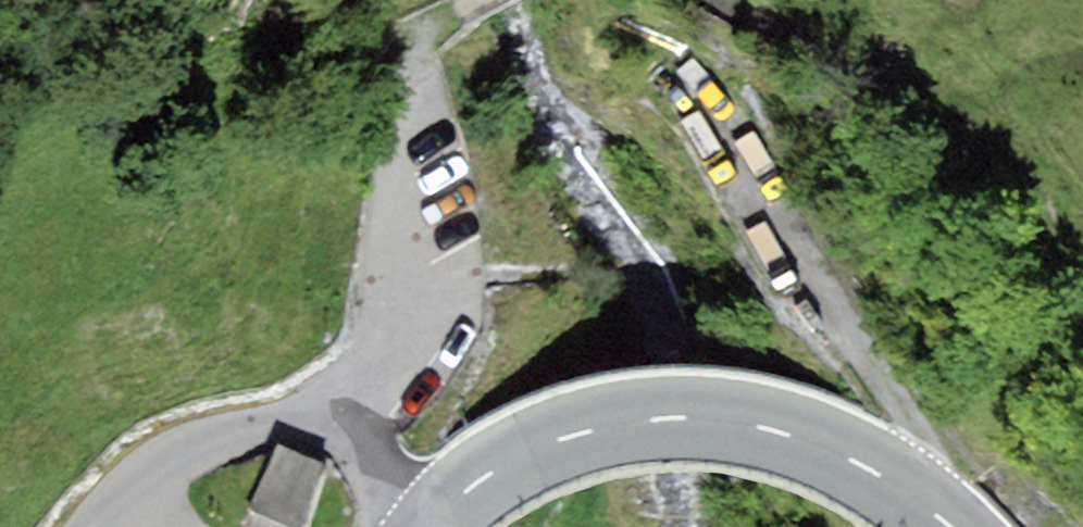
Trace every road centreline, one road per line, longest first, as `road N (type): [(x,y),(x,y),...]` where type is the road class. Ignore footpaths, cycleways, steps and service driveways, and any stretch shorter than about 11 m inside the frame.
road 1 (track): [(938,508),(908,419),(727,155),(597,0)]
road 2 (secondary): [(960,526),(825,440),(757,416),(687,410),(570,428),(501,458),(422,526)]
road 3 (residential): [(446,16),(411,42),(397,91),(400,187),(363,417)]
road 4 (residential): [(122,509),(176,471),(264,430),(363,417)]

